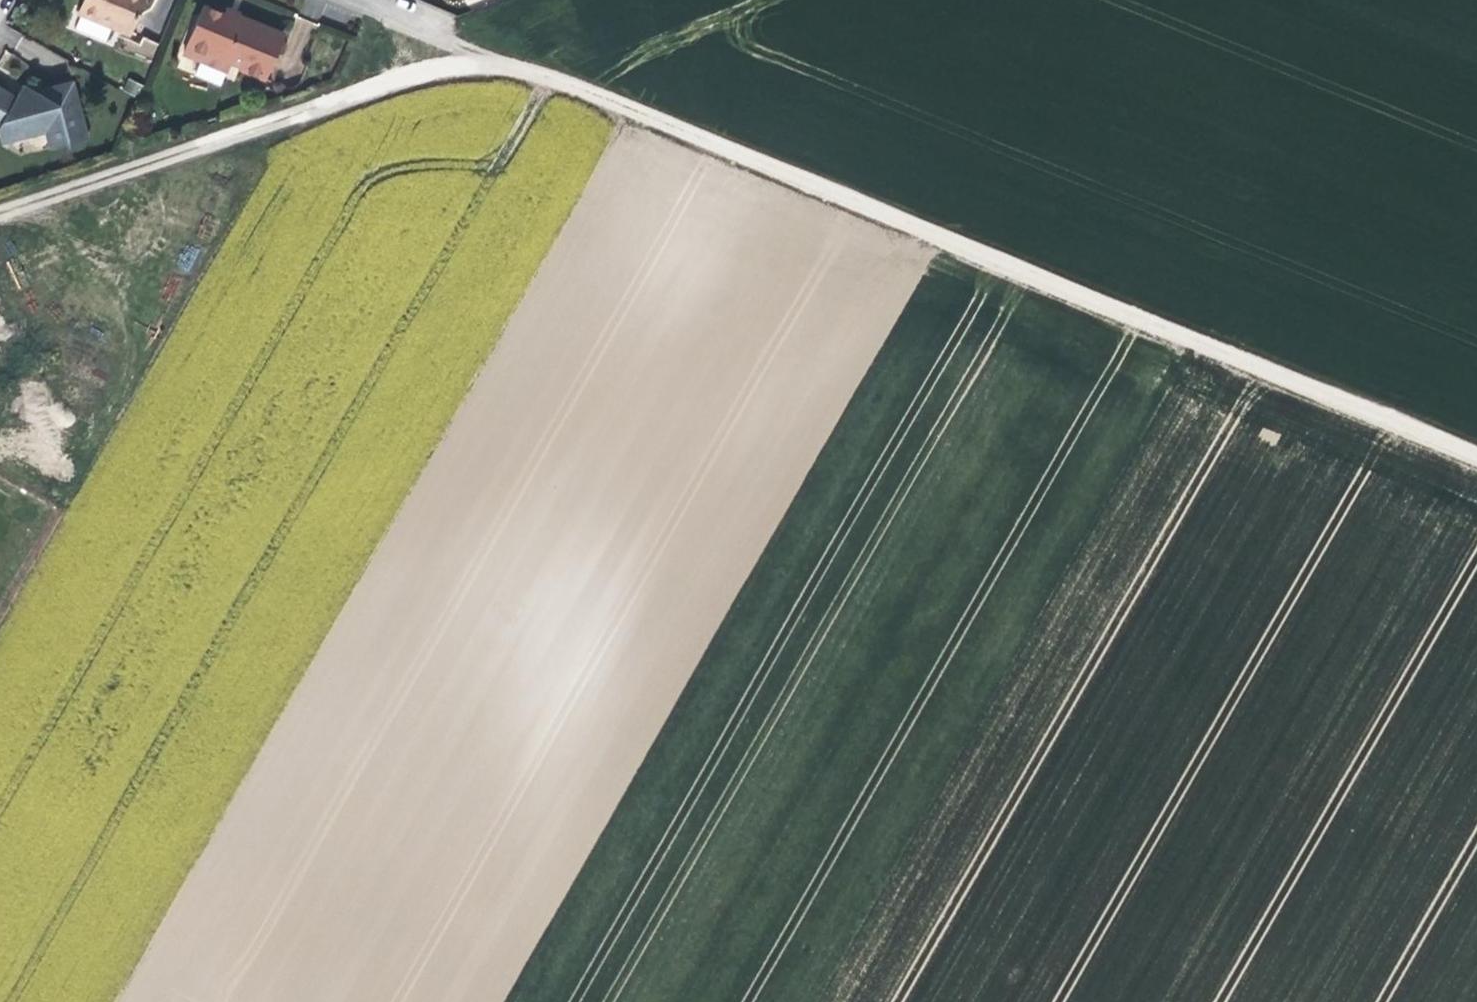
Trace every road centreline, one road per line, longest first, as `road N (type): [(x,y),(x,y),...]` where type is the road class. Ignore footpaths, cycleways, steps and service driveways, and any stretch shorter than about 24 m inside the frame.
road 1 (track): [(1476,455),(434,31)]
road 2 (track): [(0,210),(414,73),(518,66)]

